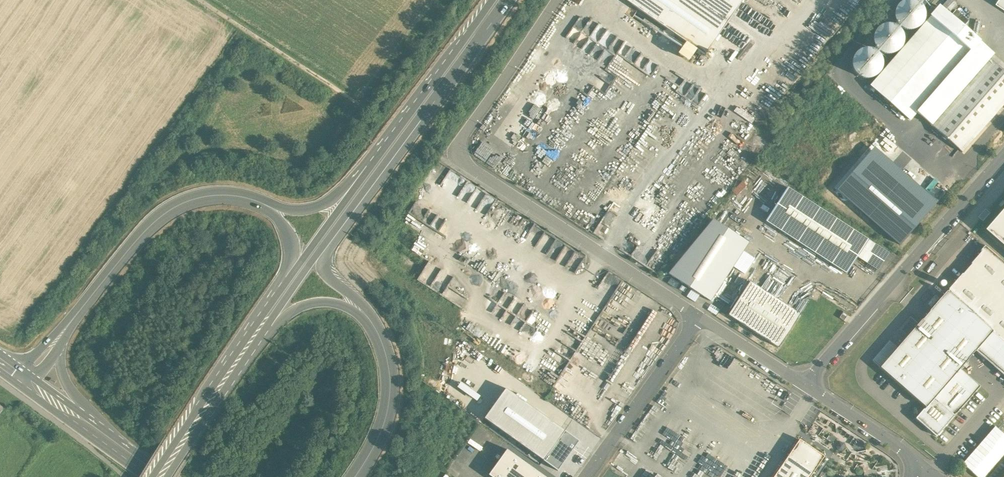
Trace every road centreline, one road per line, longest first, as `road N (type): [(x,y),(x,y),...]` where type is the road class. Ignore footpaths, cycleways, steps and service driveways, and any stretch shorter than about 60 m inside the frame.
road 1 (residential): [(560,0),(462,156),(475,173),(699,317)]
road 2 (track): [(195,0),(376,114),(473,0)]
road 3 (unclassified): [(1003,153),(803,385)]
road 4 (trunk): [(502,0),(362,186)]
road 5 (trunk): [(76,316),(169,211),(202,197),(246,199)]
road 6 (residential): [(699,317),(585,476)]
road 7 (trunk): [(375,331),(389,403),(356,476)]
road 8 (unclassified): [(803,385),(918,463)]
road 9 (trunk): [(261,327),(328,303),(375,331)]
road 10 (residential): [(699,317),(803,385)]
road 11 (trunk): [(362,186),(306,211),(246,199)]

